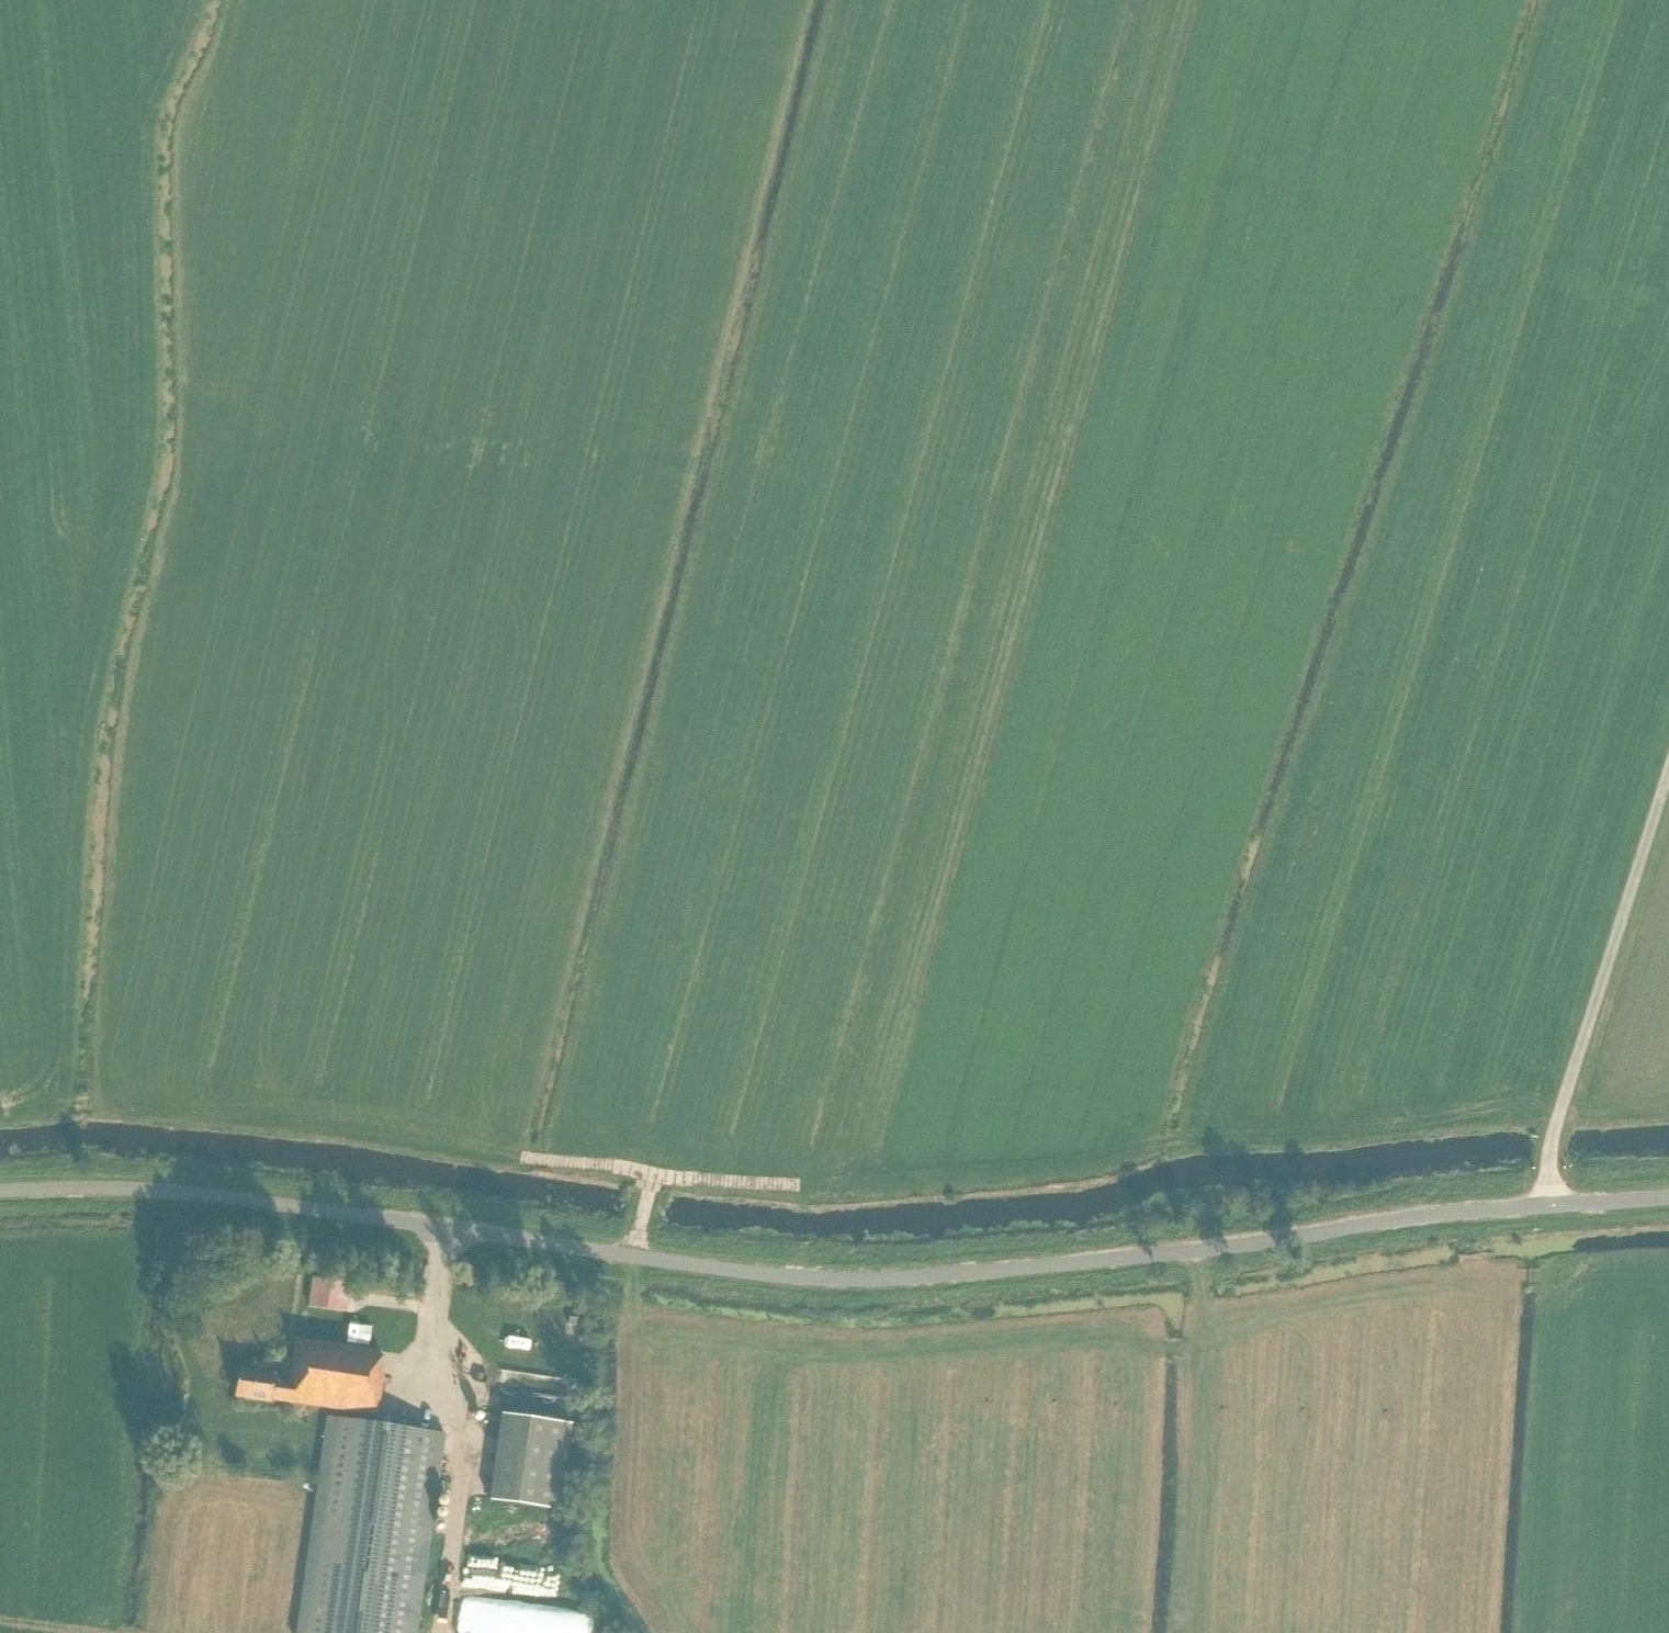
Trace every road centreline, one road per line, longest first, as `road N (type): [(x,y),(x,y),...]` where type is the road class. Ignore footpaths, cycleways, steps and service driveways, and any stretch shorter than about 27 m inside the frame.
road 1 (tertiary): [(1550,1206),(1400,1218),(1249,1245),(858,1280),(752,1274),(179,1191),(0,1191)]
road 2 (unclassified): [(1550,1206),(1550,1150),(1668,768)]

